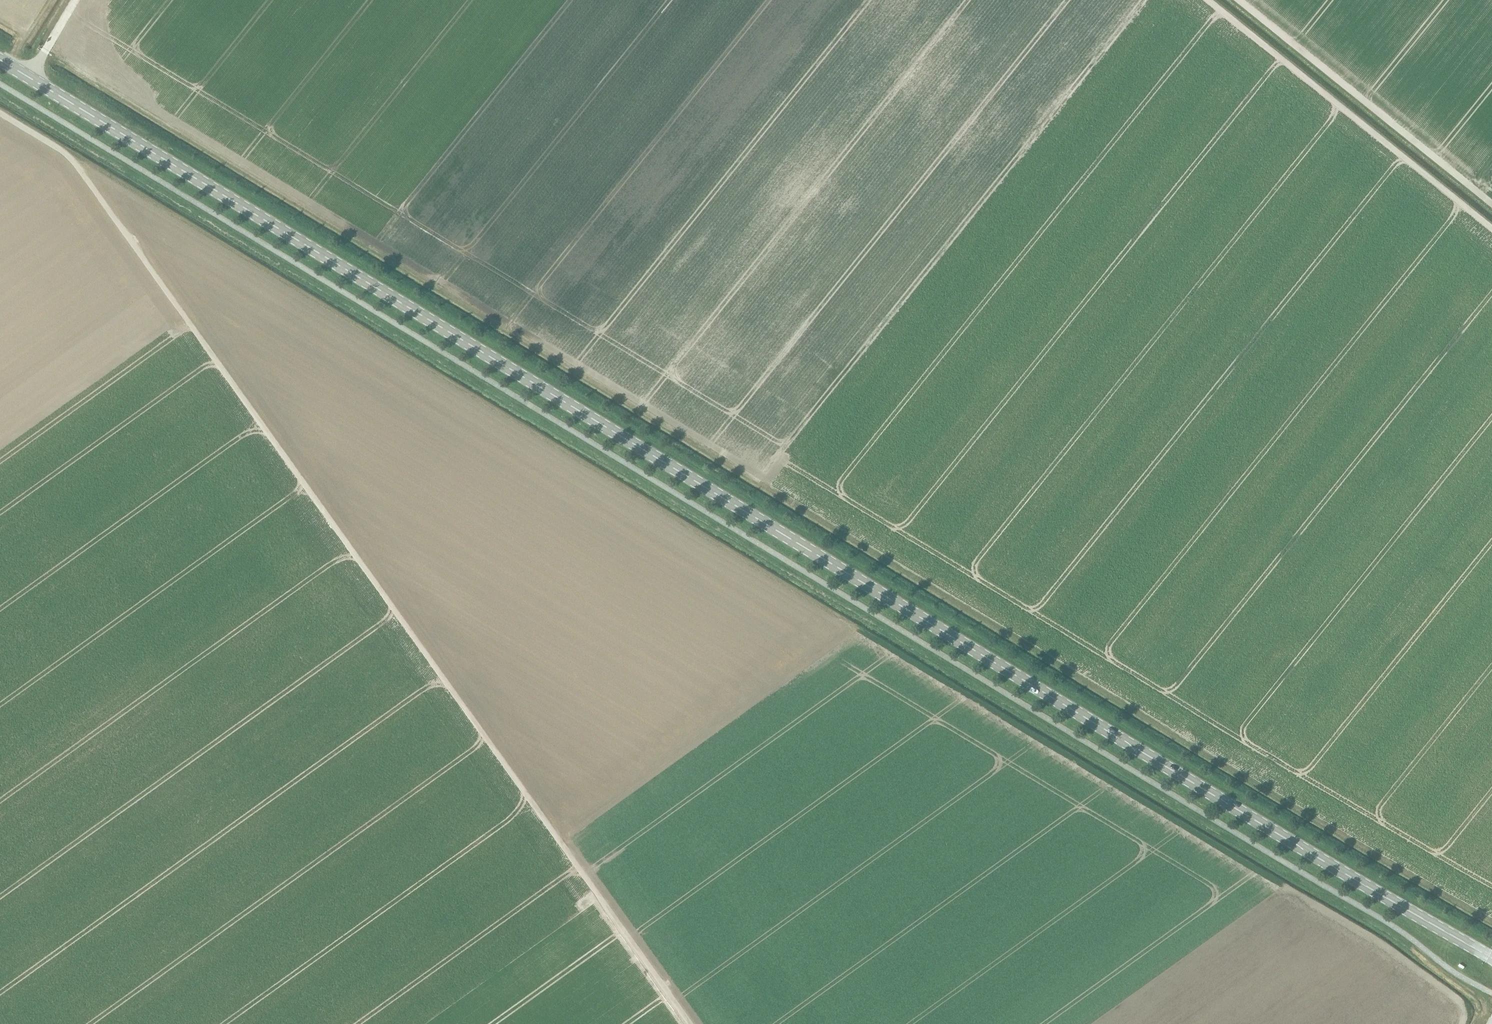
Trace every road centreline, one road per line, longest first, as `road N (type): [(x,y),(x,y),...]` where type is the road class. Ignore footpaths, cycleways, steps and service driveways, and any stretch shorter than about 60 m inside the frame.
road 1 (secondary): [(0,60),(1491,958)]
road 2 (track): [(0,116),(69,157),(690,1023)]

